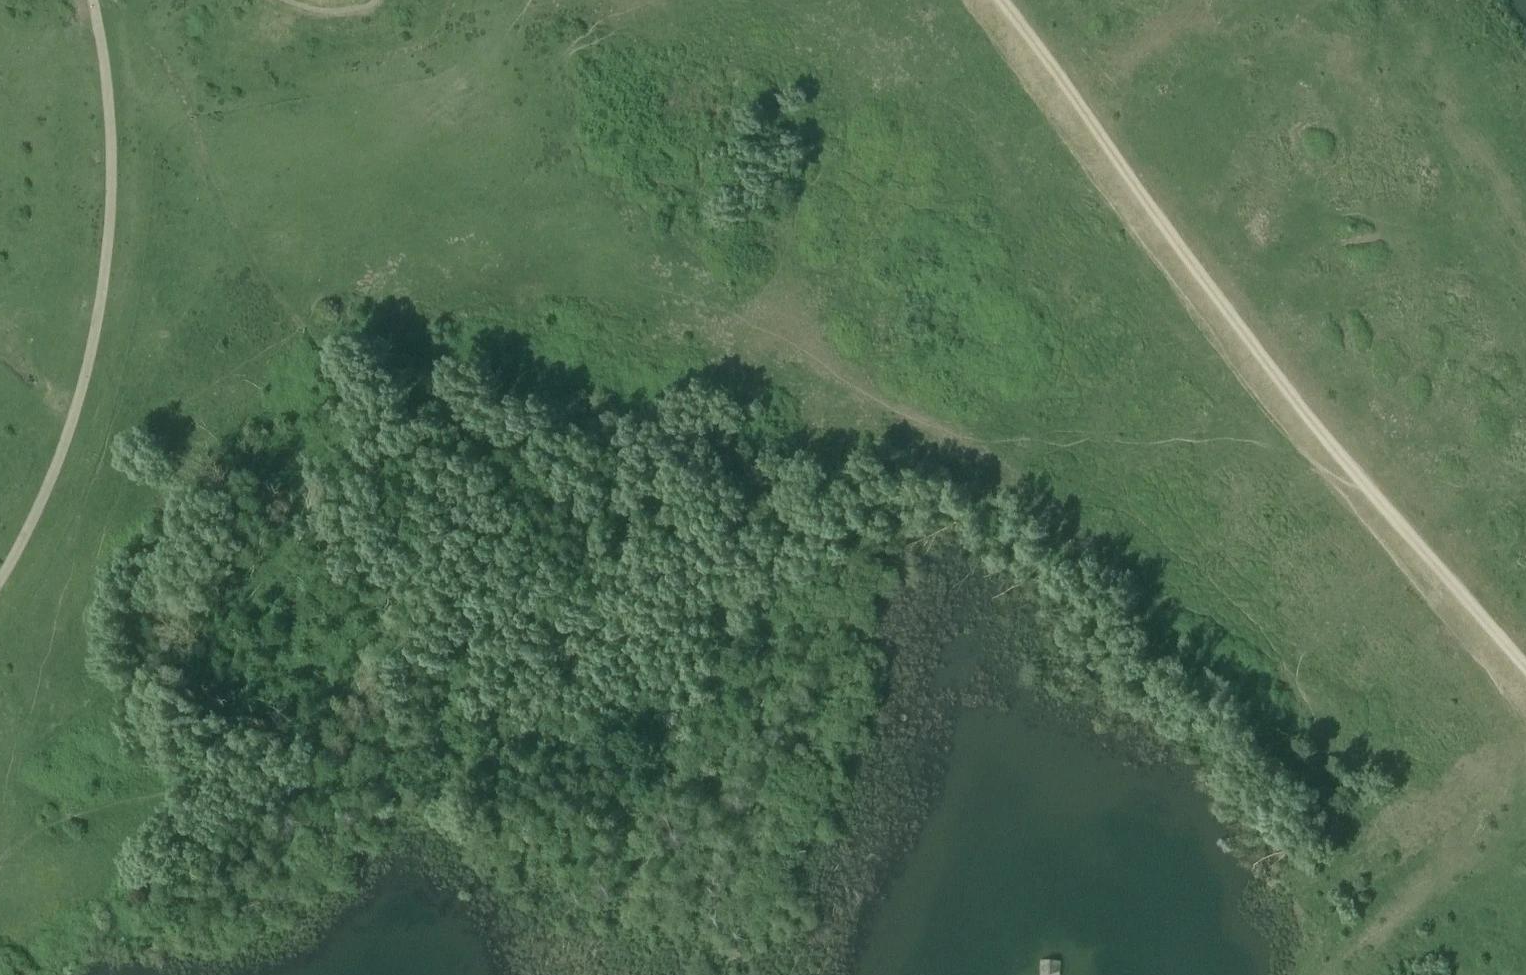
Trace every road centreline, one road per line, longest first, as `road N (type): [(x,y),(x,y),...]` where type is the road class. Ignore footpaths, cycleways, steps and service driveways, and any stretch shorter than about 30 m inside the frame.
road 1 (track): [(1525,693),(1216,318),(989,0)]

